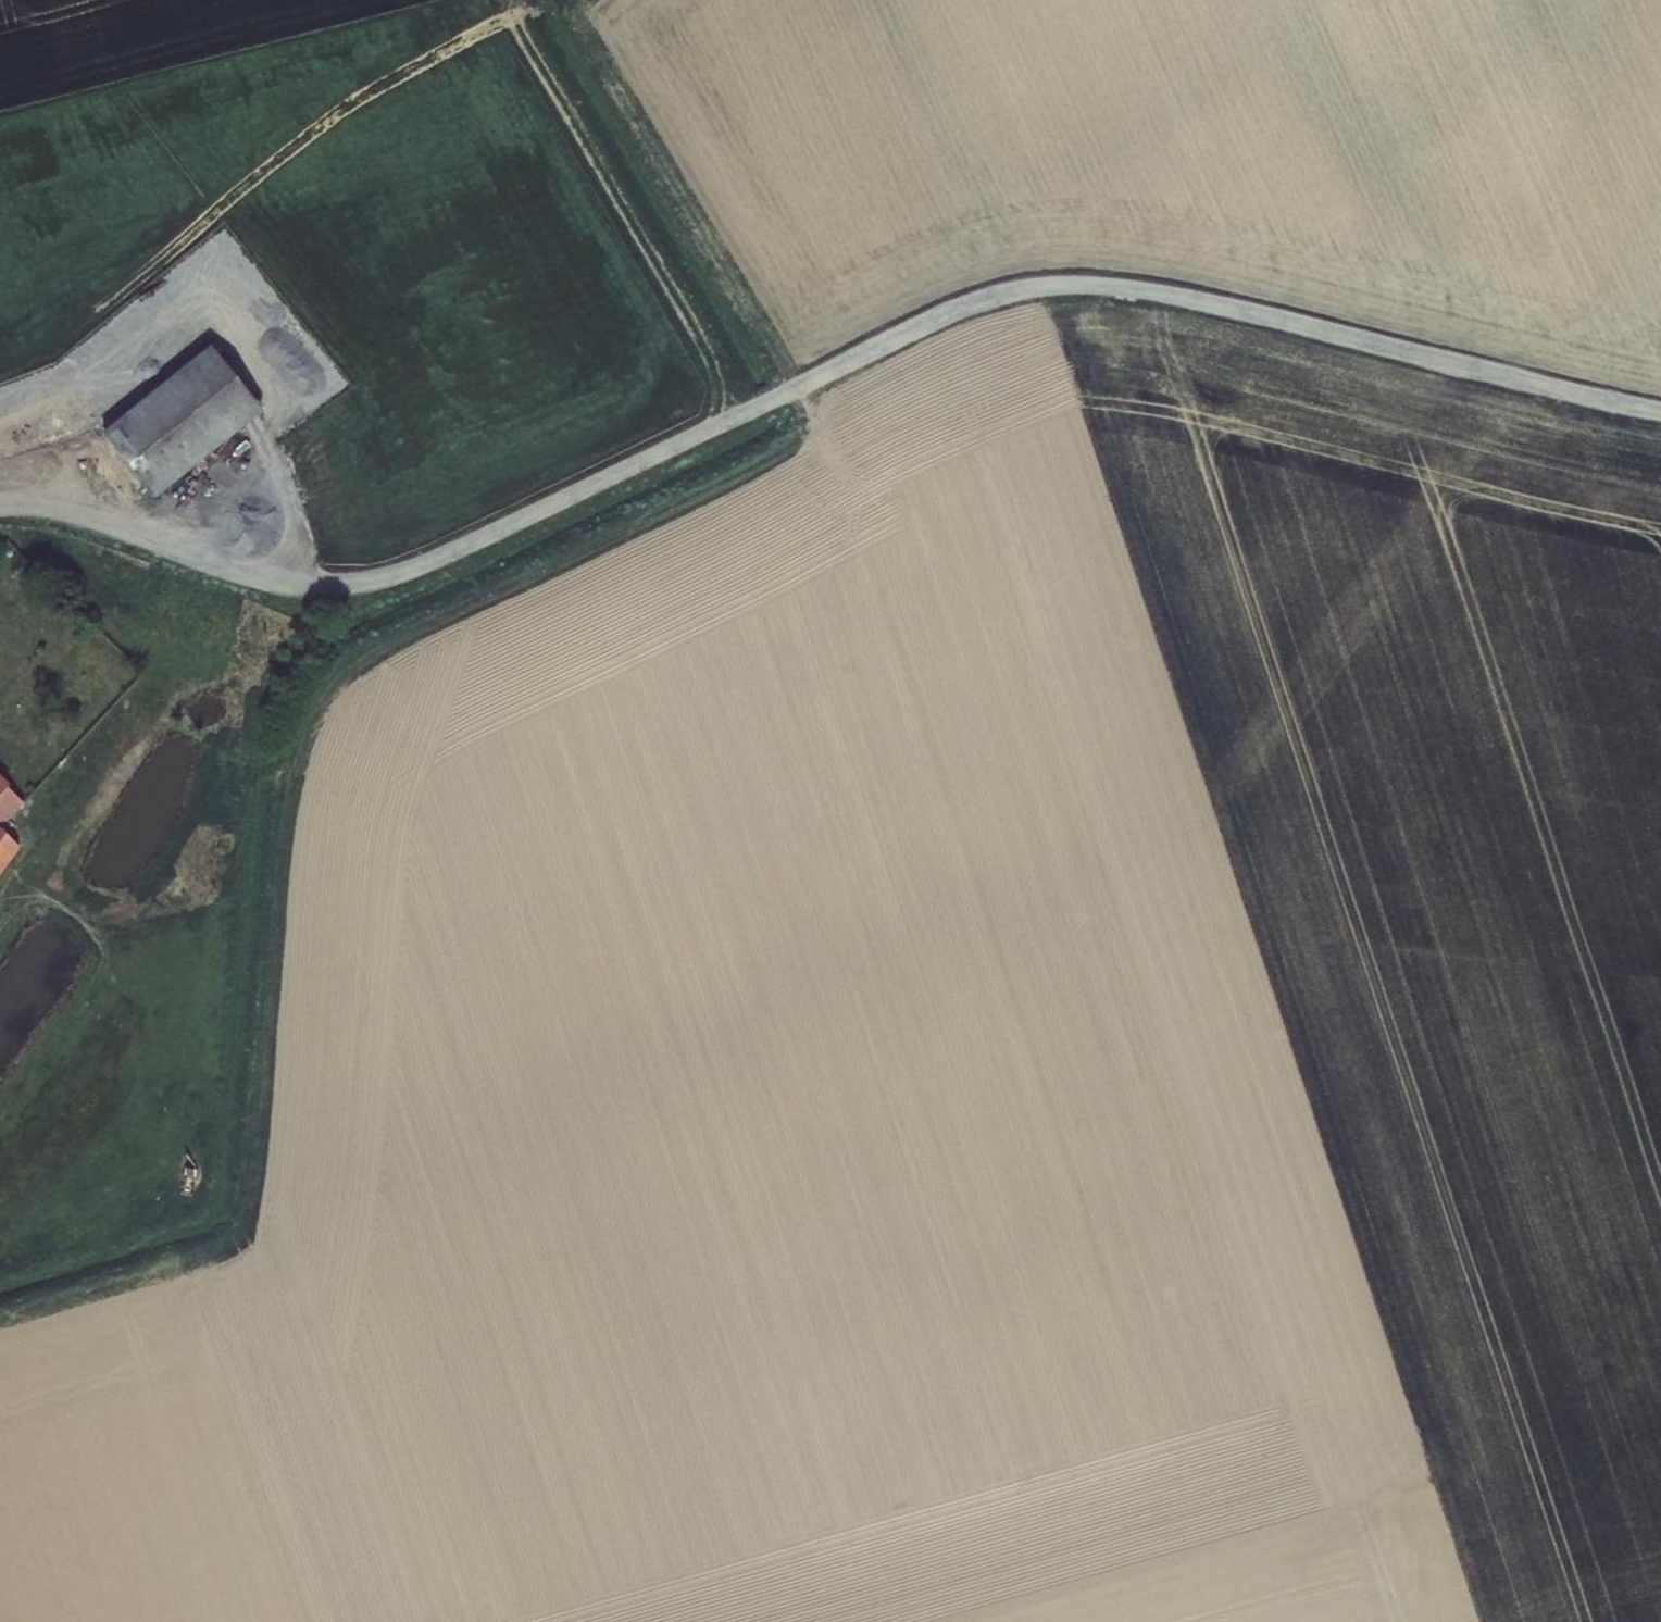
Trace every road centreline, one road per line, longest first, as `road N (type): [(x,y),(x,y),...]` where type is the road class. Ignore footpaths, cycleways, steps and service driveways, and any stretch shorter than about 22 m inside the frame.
road 1 (track): [(1660,411),(1167,297),(1049,288),(958,308),(661,454),(414,568),(360,583),(268,577),(90,515),(0,502)]

